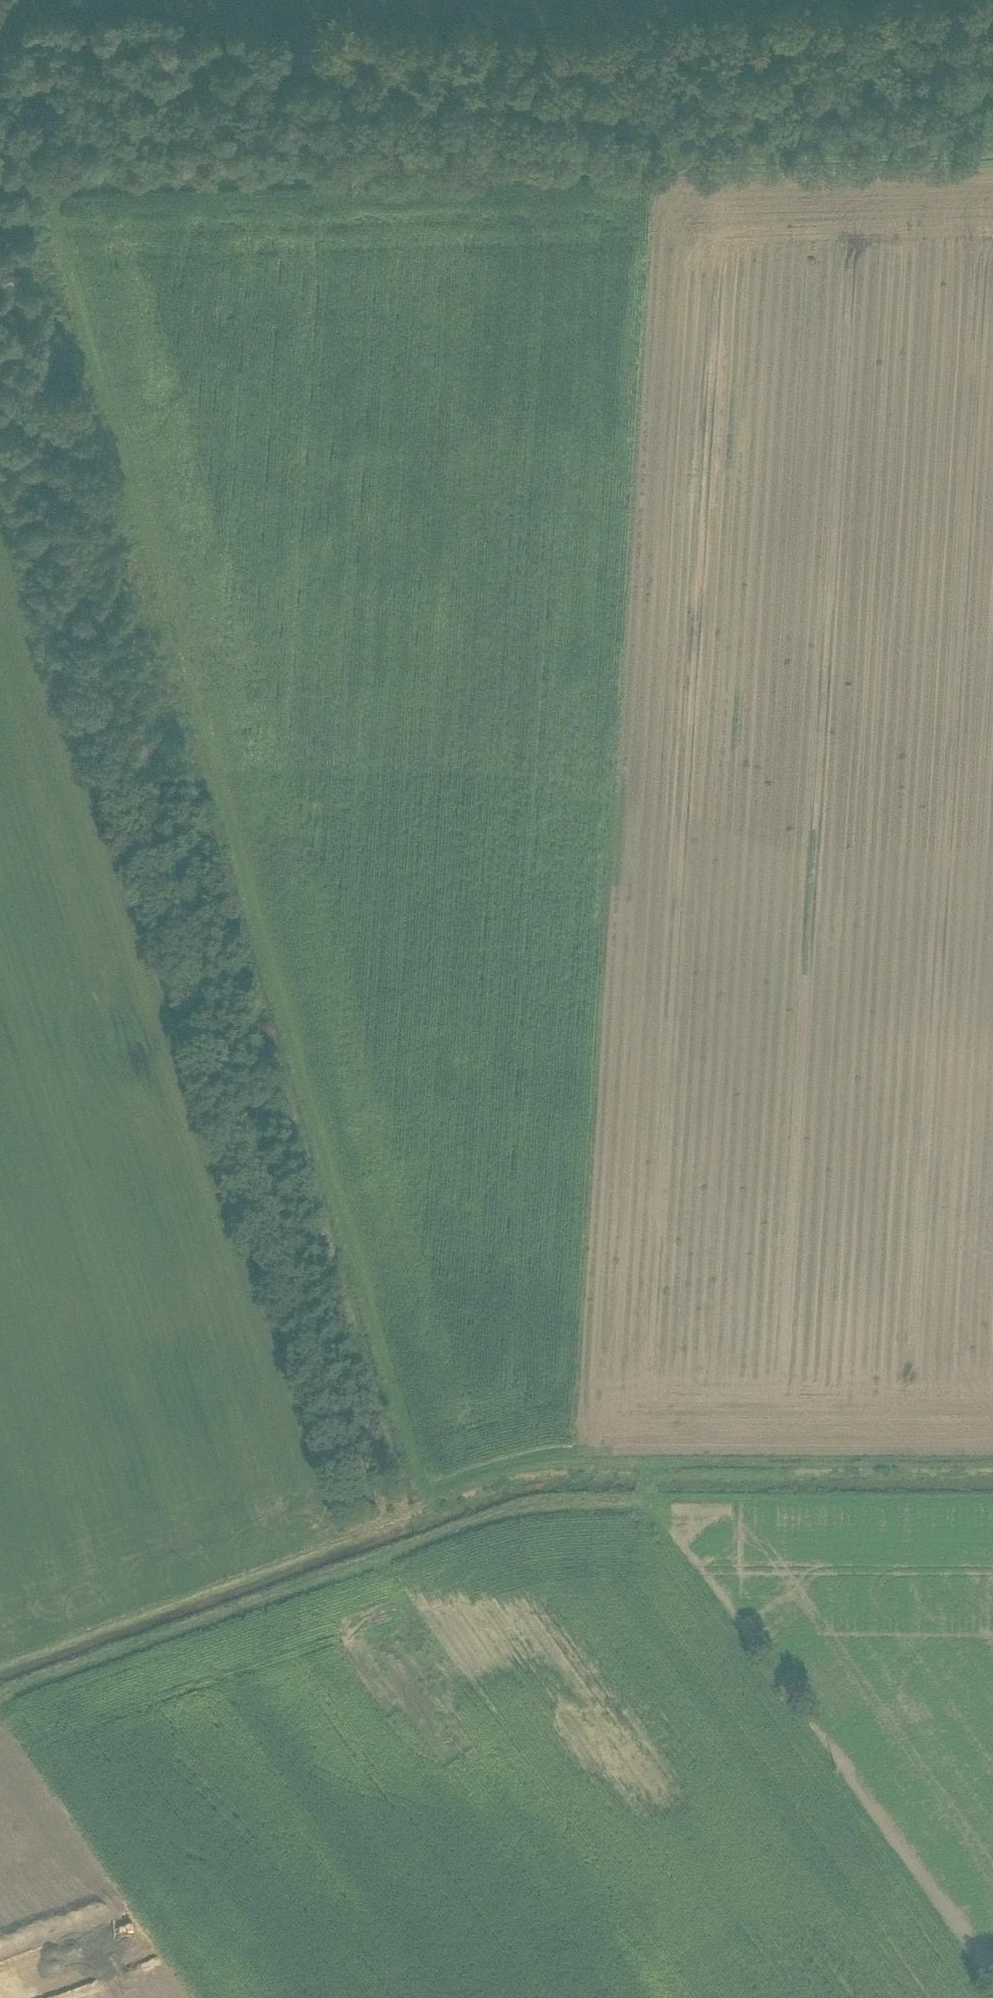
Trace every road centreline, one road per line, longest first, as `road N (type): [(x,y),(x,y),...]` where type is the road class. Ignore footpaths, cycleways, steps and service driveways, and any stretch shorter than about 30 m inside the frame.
road 1 (track): [(0,53),(520,80),(561,67),(992,72)]

